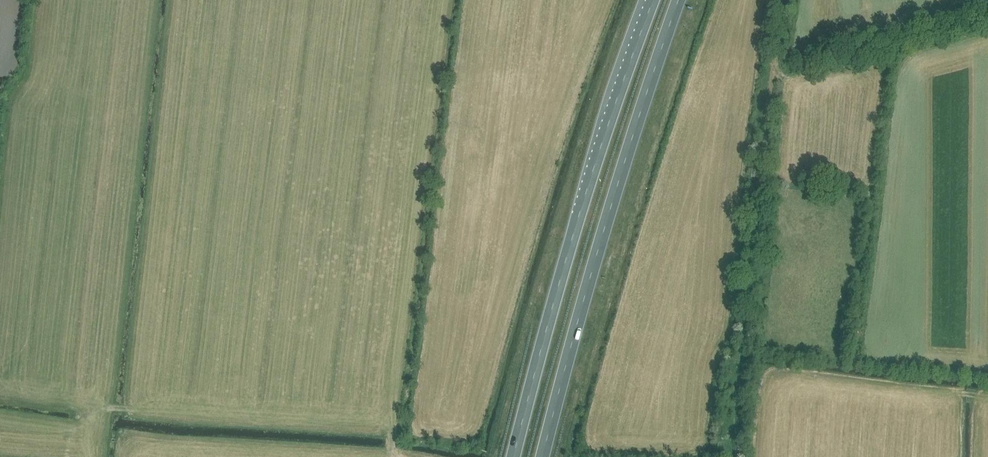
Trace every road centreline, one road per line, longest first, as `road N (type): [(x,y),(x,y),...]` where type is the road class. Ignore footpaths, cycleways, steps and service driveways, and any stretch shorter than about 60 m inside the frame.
road 1 (trunk): [(653,0),(570,243),(513,456)]
road 2 (trunk): [(543,456),(679,0)]

